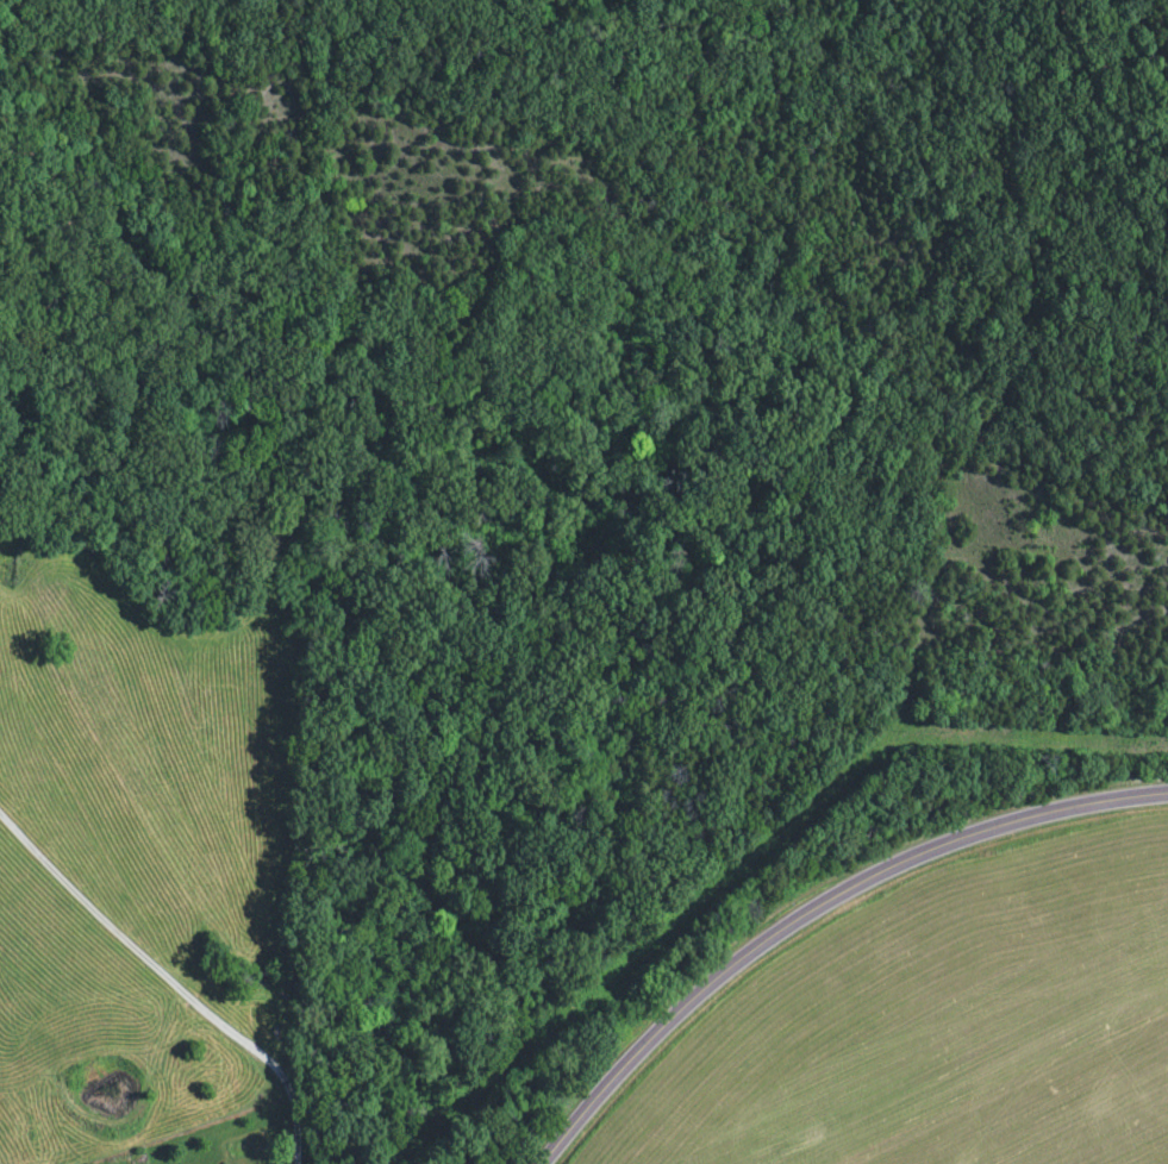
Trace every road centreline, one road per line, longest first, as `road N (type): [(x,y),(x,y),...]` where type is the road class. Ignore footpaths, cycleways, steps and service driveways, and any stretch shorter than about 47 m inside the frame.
road 1 (secondary): [(1167,793),(1097,800),(955,839),(810,914),(645,1047),(546,1163)]

